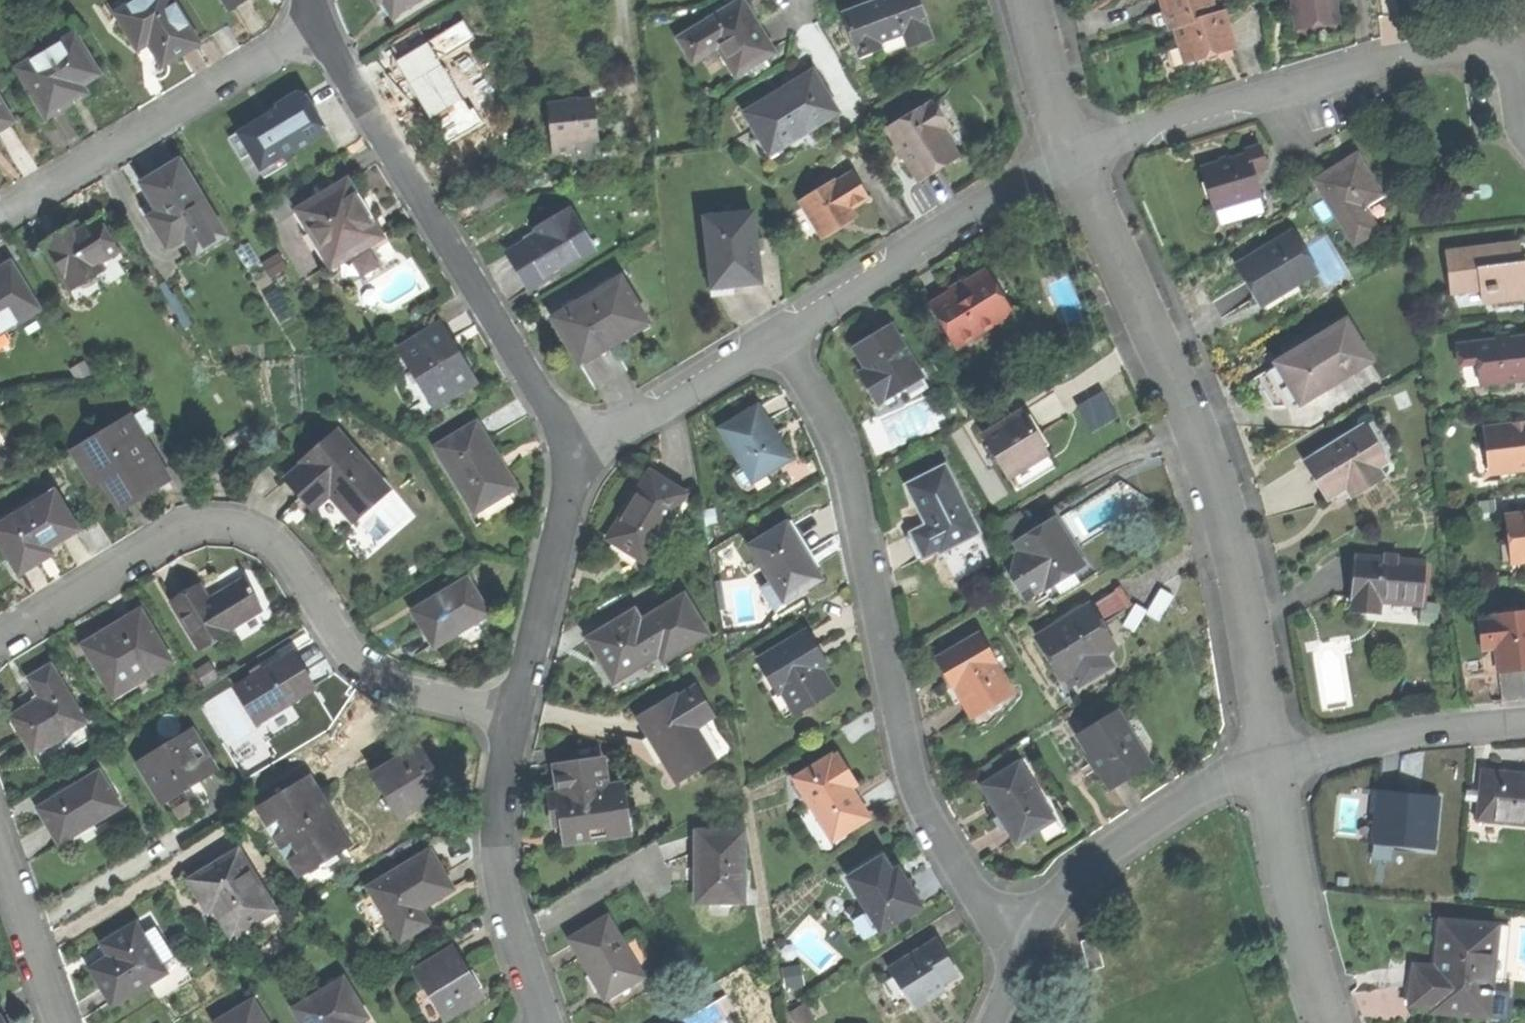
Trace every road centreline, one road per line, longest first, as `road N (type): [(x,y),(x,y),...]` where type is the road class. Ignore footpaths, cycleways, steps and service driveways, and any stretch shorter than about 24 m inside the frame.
road 1 (residential): [(774,333),(835,439),(901,759),(926,825),(990,912),(1022,941)]
road 2 (residential): [(1069,157),(1196,434),(1238,565),(1269,766)]
road 3 (residential): [(520,715),(400,687),(345,652),(281,550),(230,525),(183,532),(0,644)]
road 4 (residential): [(1524,124),(1513,44),(1390,61),(1069,157)]
road 5 (residential): [(308,33),(336,56),(573,452)]
road 6 (residential): [(308,33),(0,215)]
road 7 (residential): [(1069,157),(774,333)]
road 8 (residential): [(520,715),(501,798),(499,881),(545,1022)]
road 9 (residential): [(1269,766),(1193,792),(1076,871),(1022,941)]
road 10 (residential): [(573,452),(520,715)]
road 11 (residential): [(1269,766),(1299,911),(1335,1022)]
road 12 (residential): [(1269,766),(1427,726),(1524,719)]
road 13 (residential): [(774,333),(573,452)]
road 14 (residential): [(0,857),(59,1022)]
road 15 (residential): [(1030,0),(1069,157)]

